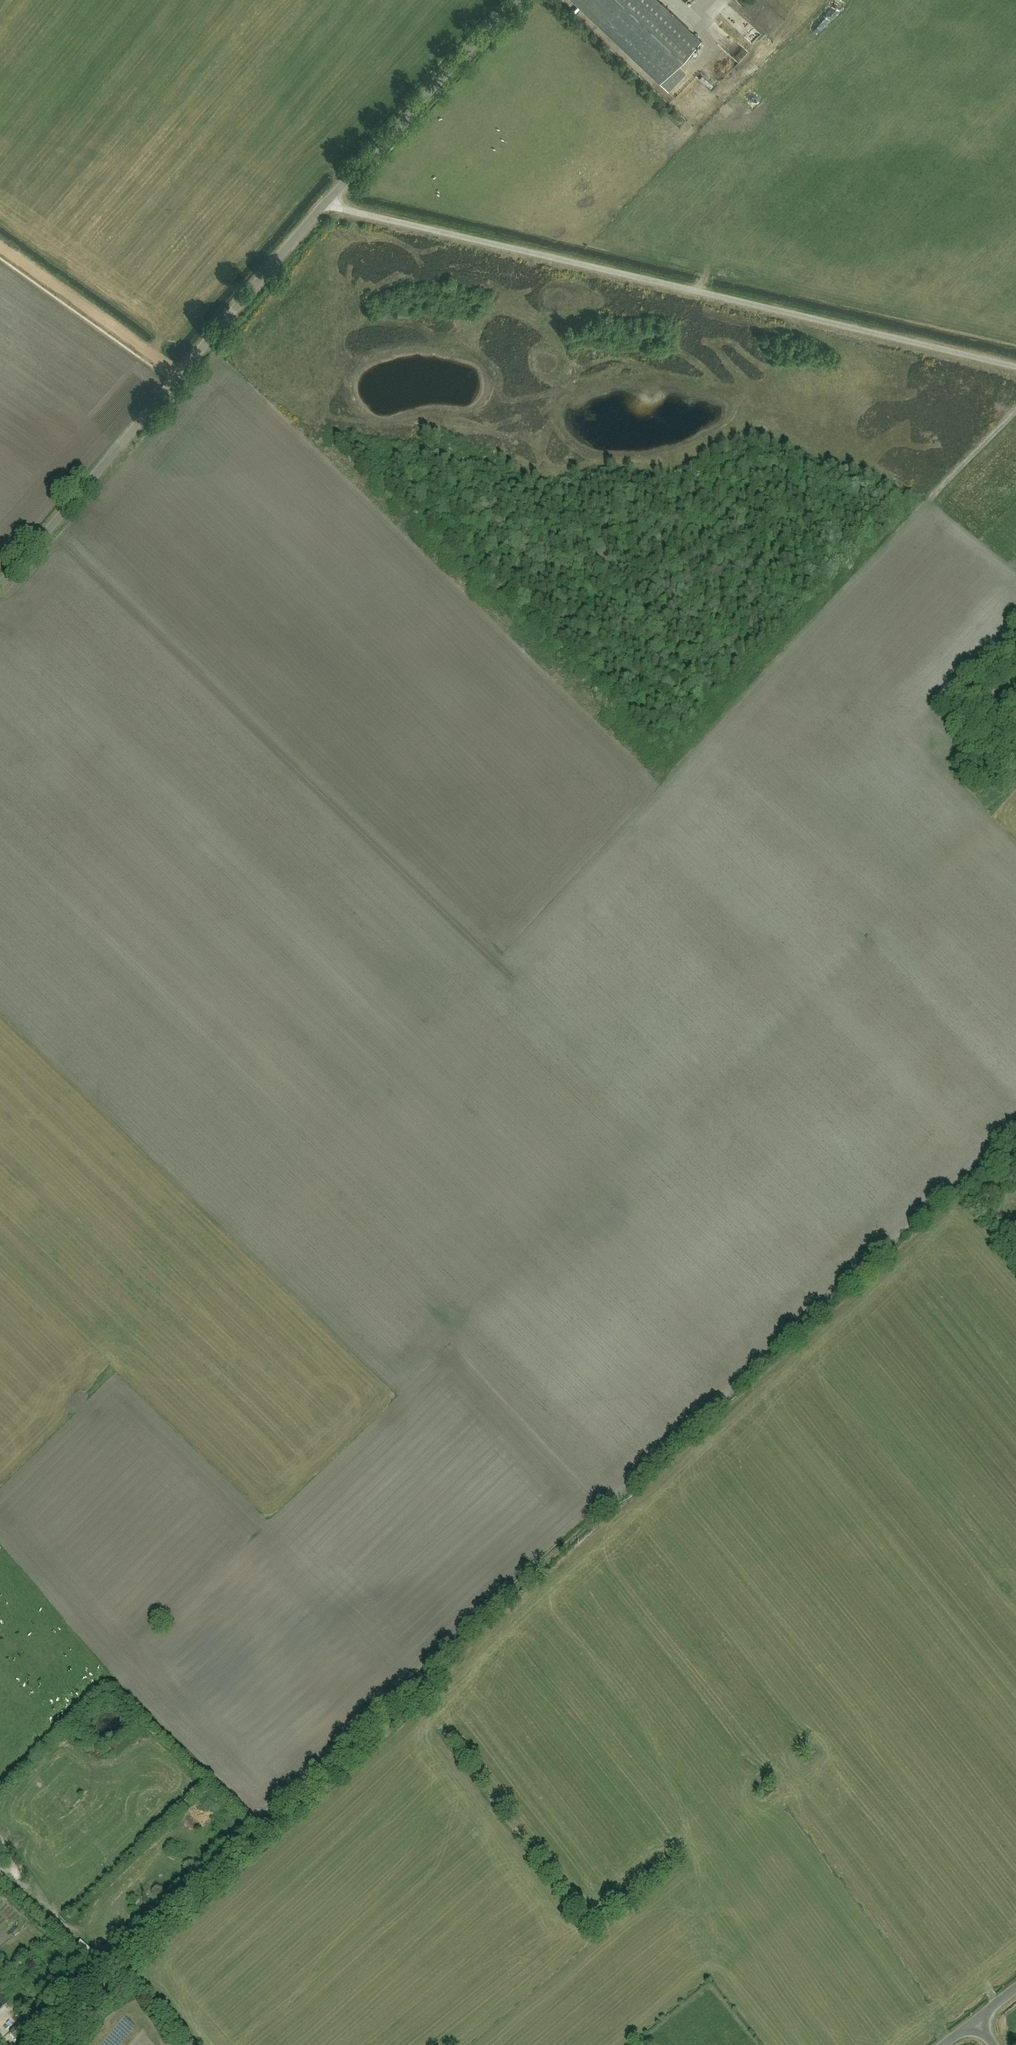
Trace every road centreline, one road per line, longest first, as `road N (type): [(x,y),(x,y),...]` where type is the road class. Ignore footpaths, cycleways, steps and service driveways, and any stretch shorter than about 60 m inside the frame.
road 1 (unclassified): [(0,590),(290,246),(516,0)]
road 2 (track): [(0,249),(181,376)]

